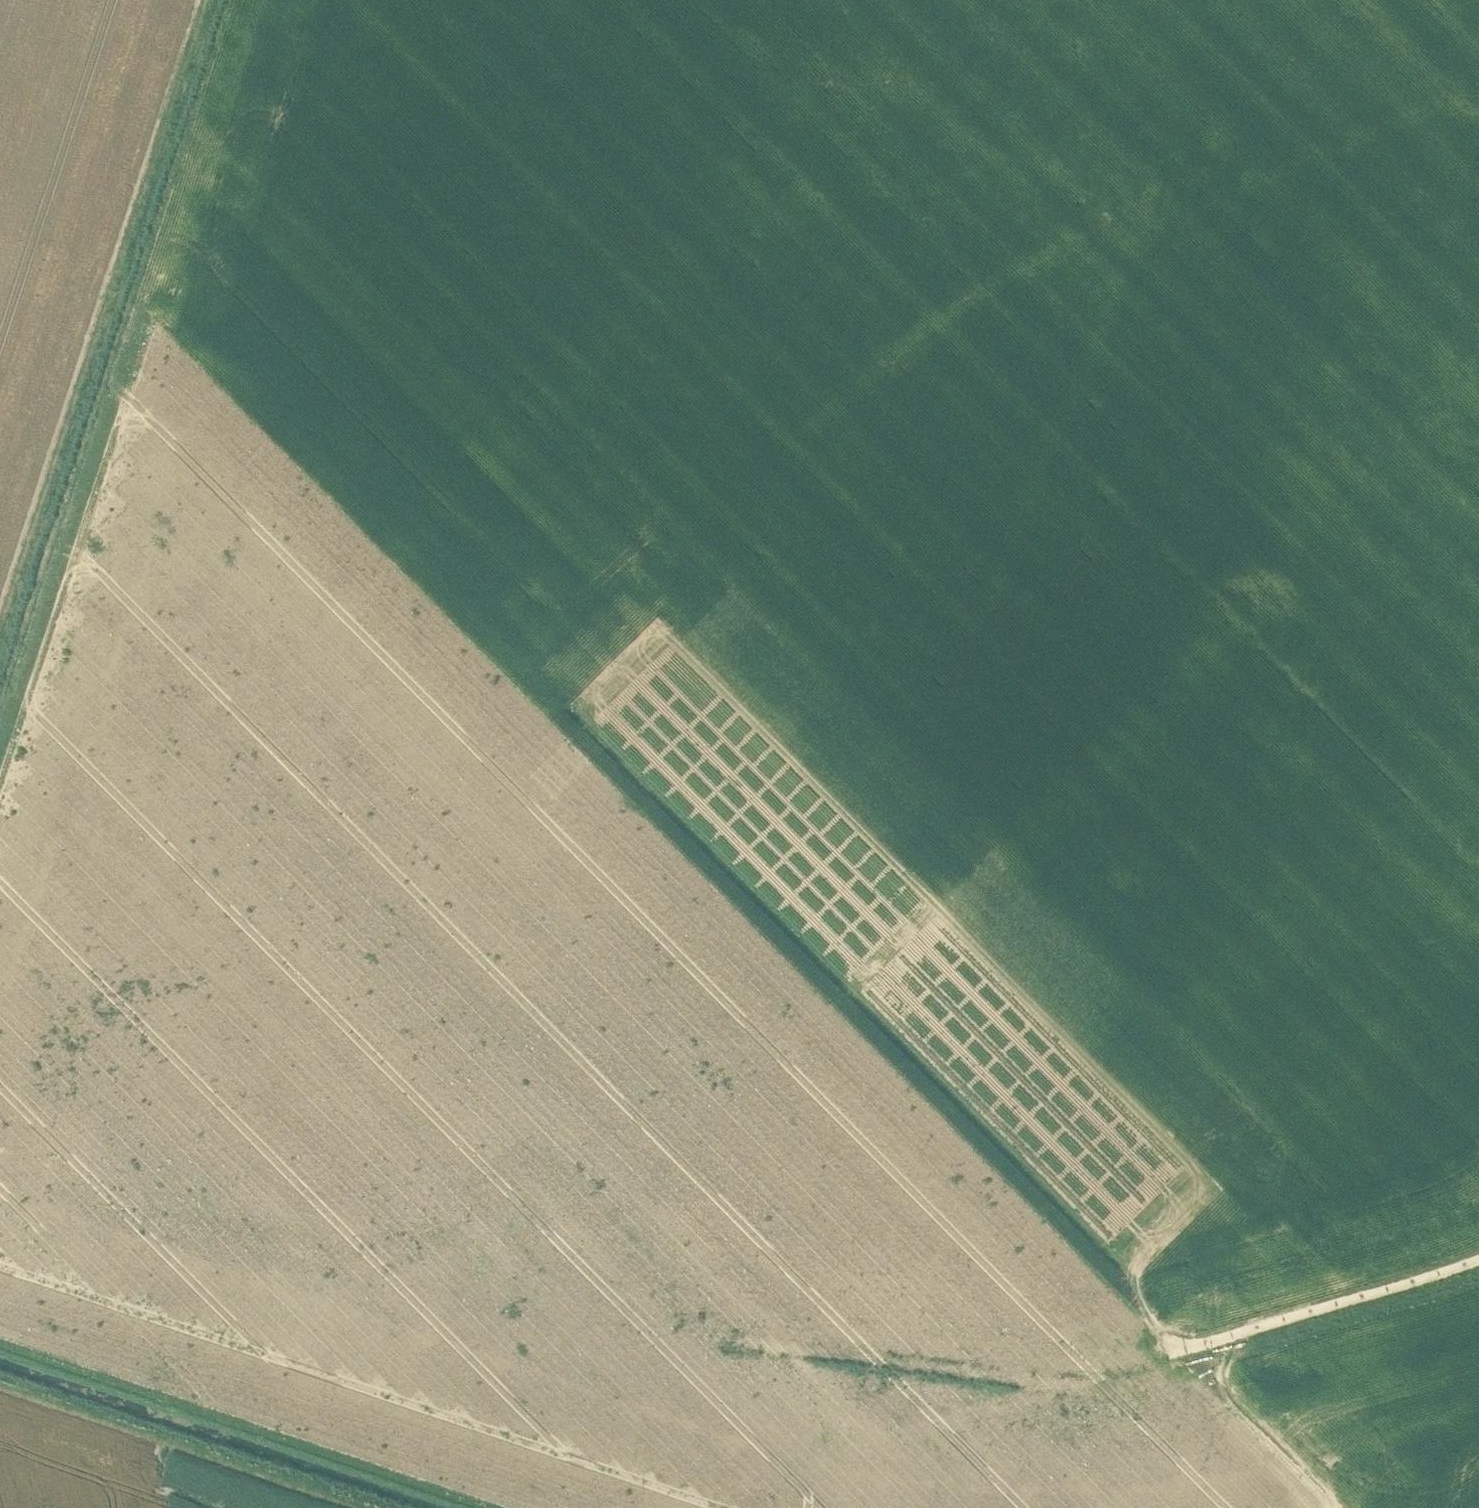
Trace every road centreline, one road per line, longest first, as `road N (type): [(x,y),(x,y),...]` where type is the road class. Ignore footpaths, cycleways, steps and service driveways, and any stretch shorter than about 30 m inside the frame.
road 1 (track): [(1169,1350),(1478,1259)]

